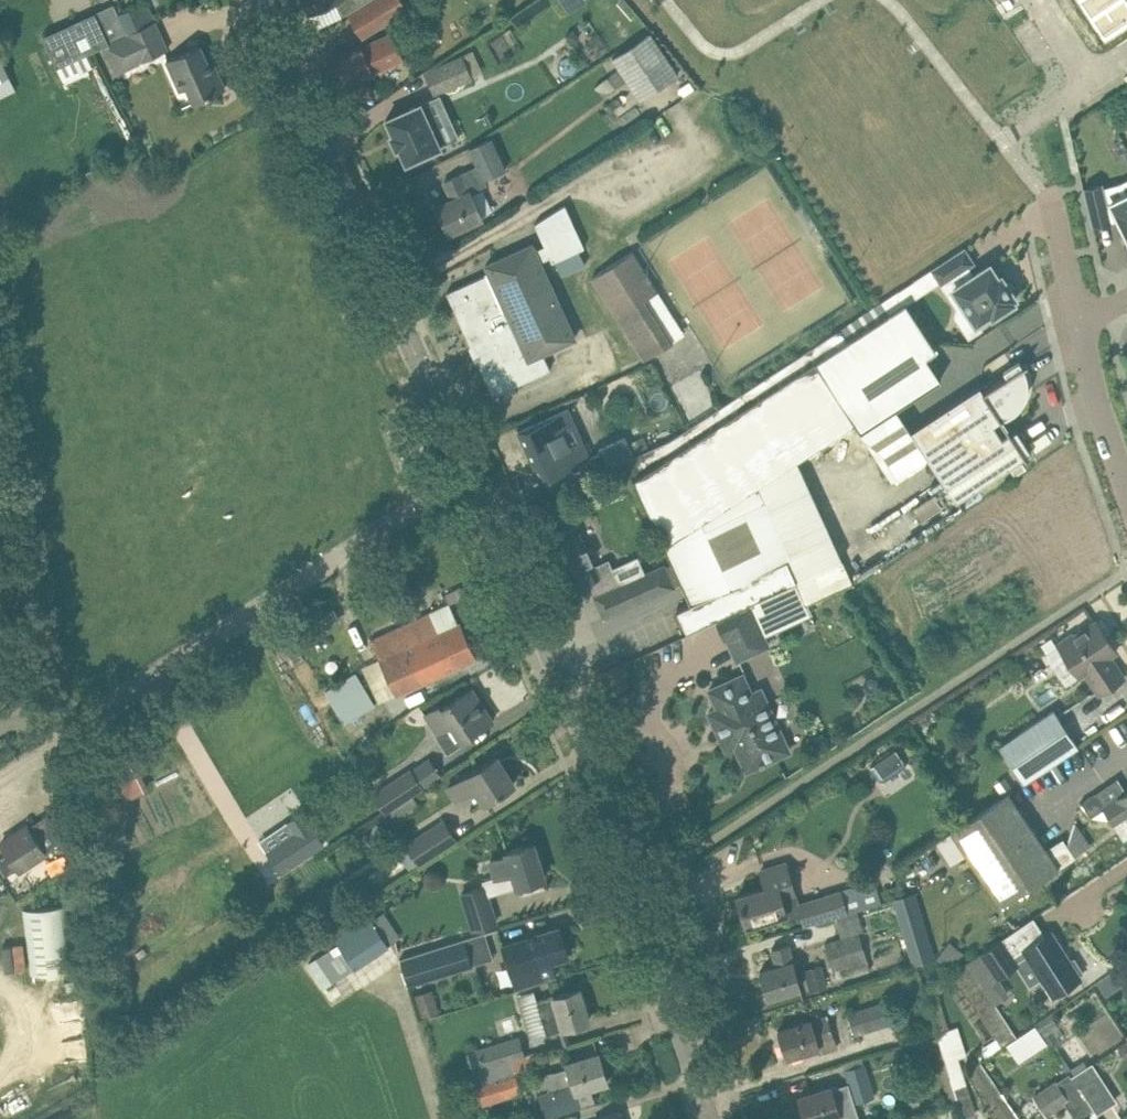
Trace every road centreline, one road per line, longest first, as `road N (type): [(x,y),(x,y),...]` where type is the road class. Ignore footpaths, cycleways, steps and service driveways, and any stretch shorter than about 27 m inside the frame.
road 1 (tertiary): [(709,1118),(589,741),(257,0)]
road 2 (residential): [(1126,457),(1085,321)]
road 3 (residential): [(1085,321),(1049,203)]

